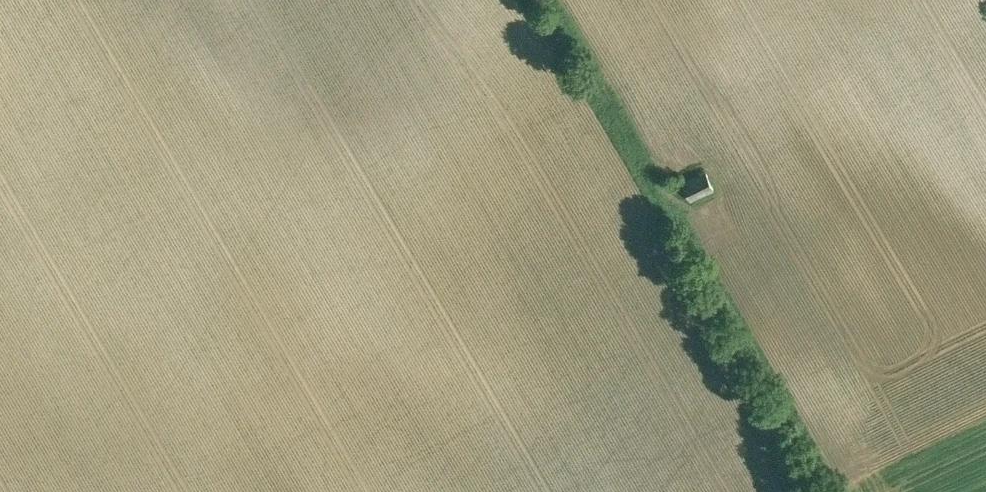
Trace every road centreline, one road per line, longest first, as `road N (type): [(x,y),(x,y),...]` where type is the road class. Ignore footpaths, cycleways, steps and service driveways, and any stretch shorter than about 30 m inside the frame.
road 1 (track): [(565,0),(857,491)]

